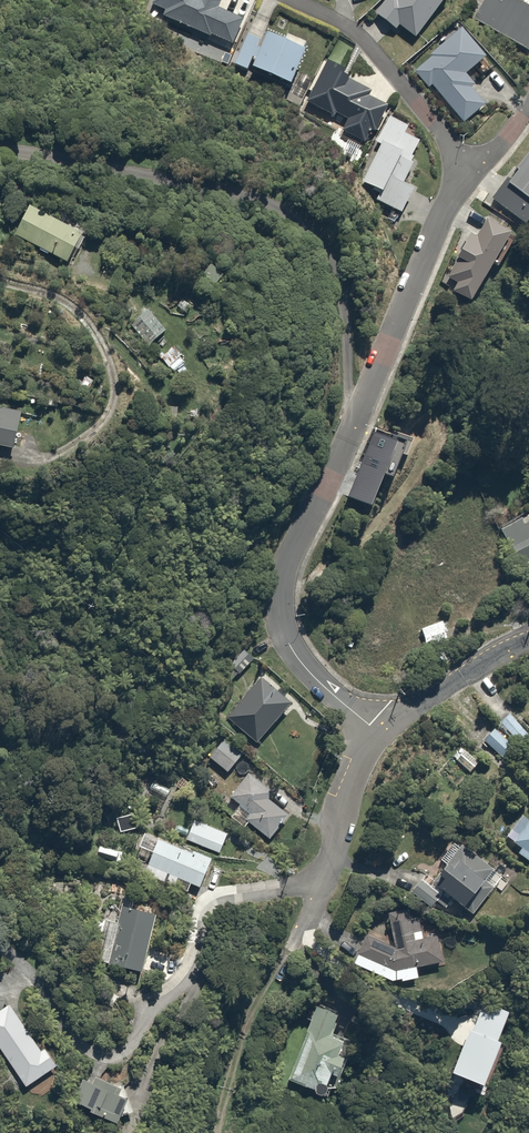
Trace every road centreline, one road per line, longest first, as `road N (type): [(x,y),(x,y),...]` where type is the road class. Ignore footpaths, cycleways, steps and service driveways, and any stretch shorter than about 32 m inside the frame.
road 1 (residential): [(379,733),(301,664),(283,633),(282,567),(441,204),(465,168)]
road 2 (residential): [(465,168),(402,73),(360,30),(311,0)]
road 3 (residential): [(379,733),(309,915)]
road 4 (residential): [(528,639),(379,733)]

